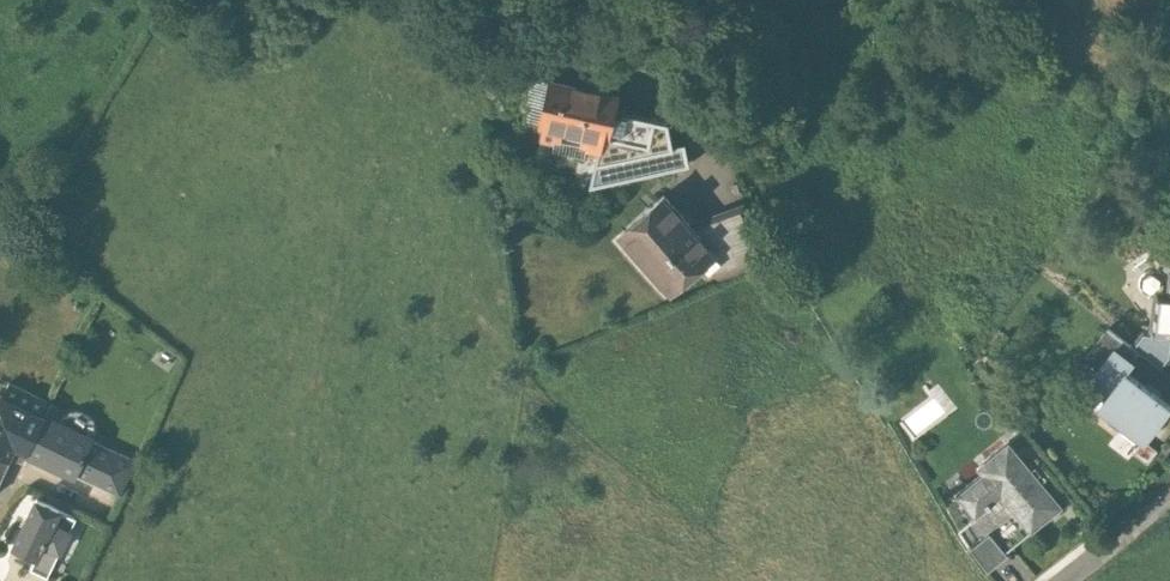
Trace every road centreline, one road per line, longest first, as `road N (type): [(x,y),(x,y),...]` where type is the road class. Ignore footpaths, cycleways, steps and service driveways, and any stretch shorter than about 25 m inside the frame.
road 1 (unclassified): [(1067,580),(1169,497)]

